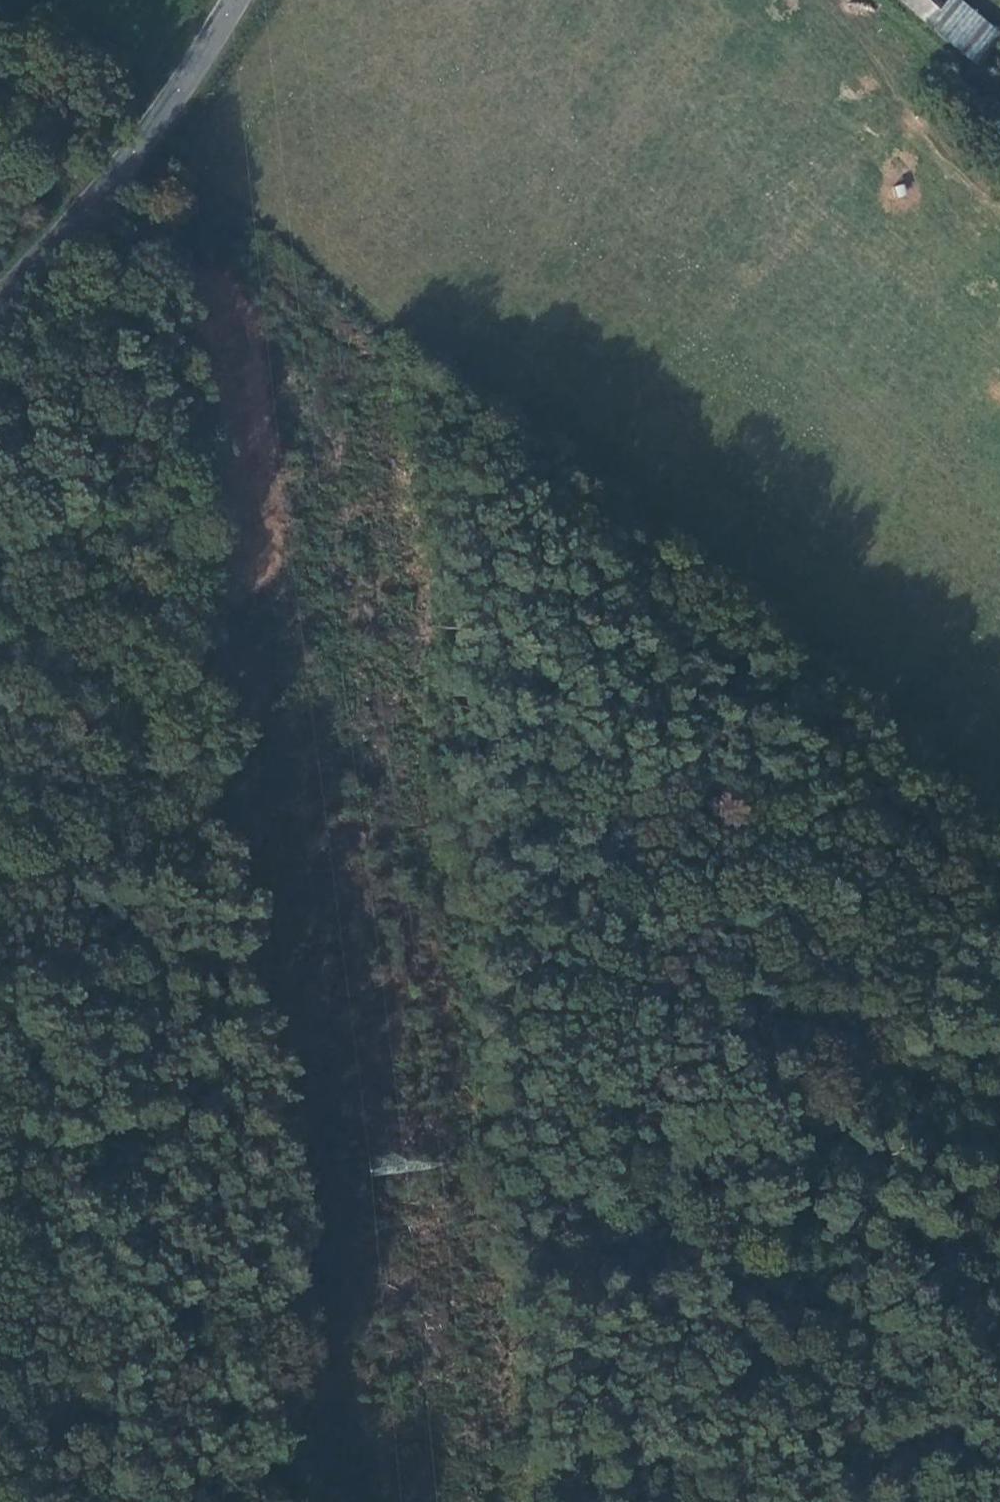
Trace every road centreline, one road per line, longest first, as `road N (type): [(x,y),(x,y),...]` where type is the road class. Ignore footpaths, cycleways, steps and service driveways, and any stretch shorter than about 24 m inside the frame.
road 1 (tertiary): [(237,0),(92,210),(0,292)]

